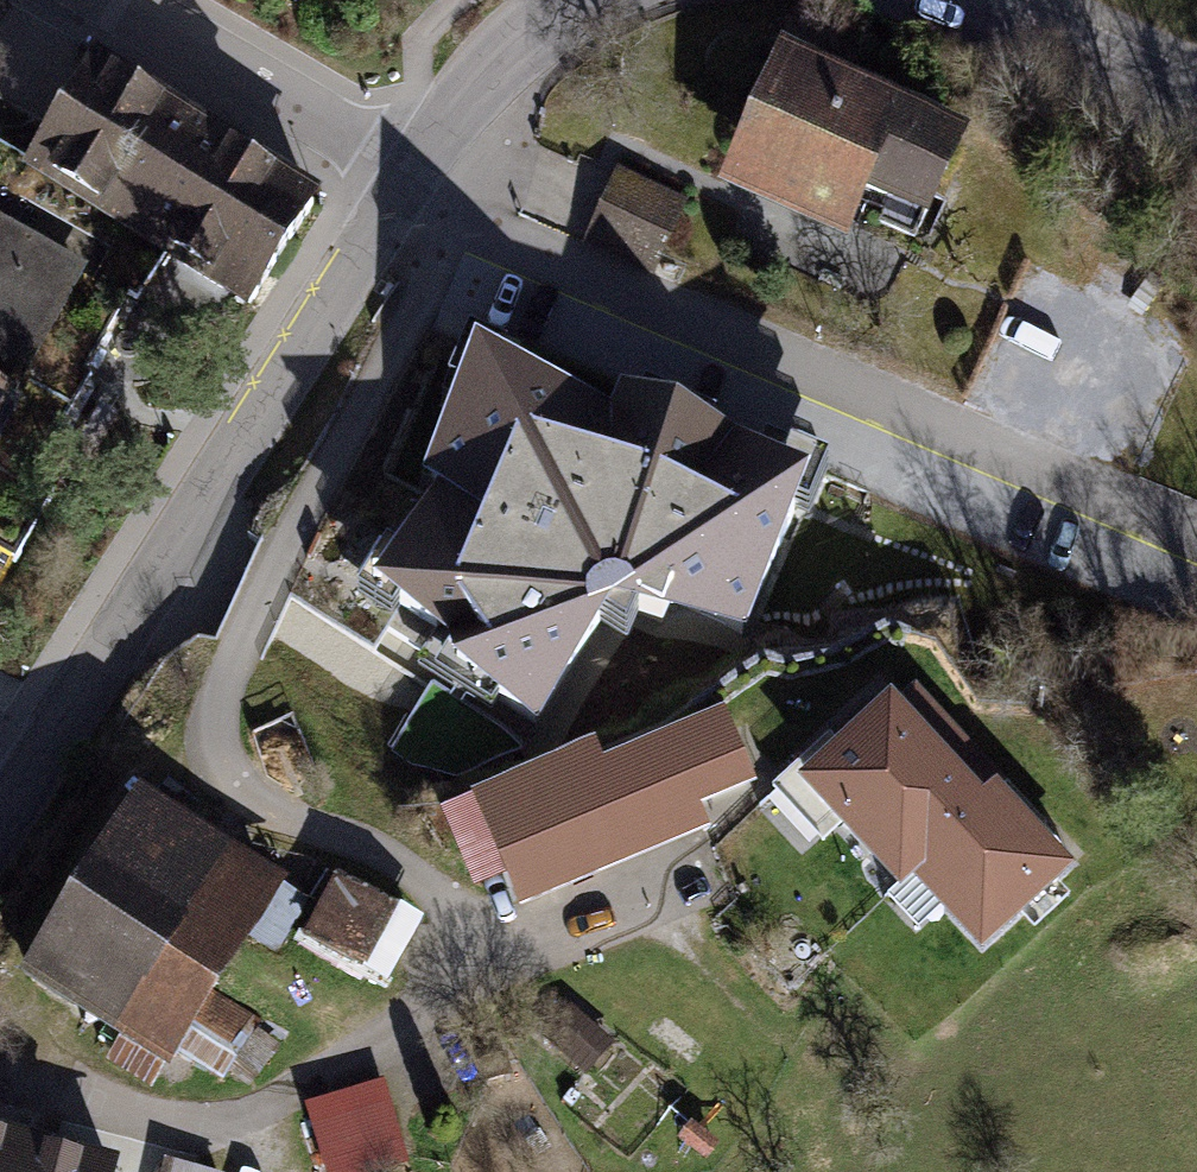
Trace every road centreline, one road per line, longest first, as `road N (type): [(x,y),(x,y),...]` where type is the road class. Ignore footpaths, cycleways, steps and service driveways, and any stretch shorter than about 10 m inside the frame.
road 1 (residential): [(400,187),(1196,544)]
road 2 (residential): [(0,820),(400,187)]
road 3 (residential): [(106,0),(411,169)]
road 4 (unclassified): [(974,0),(1196,103)]
road 5 (unclassified): [(411,169),(477,81),(576,0)]

